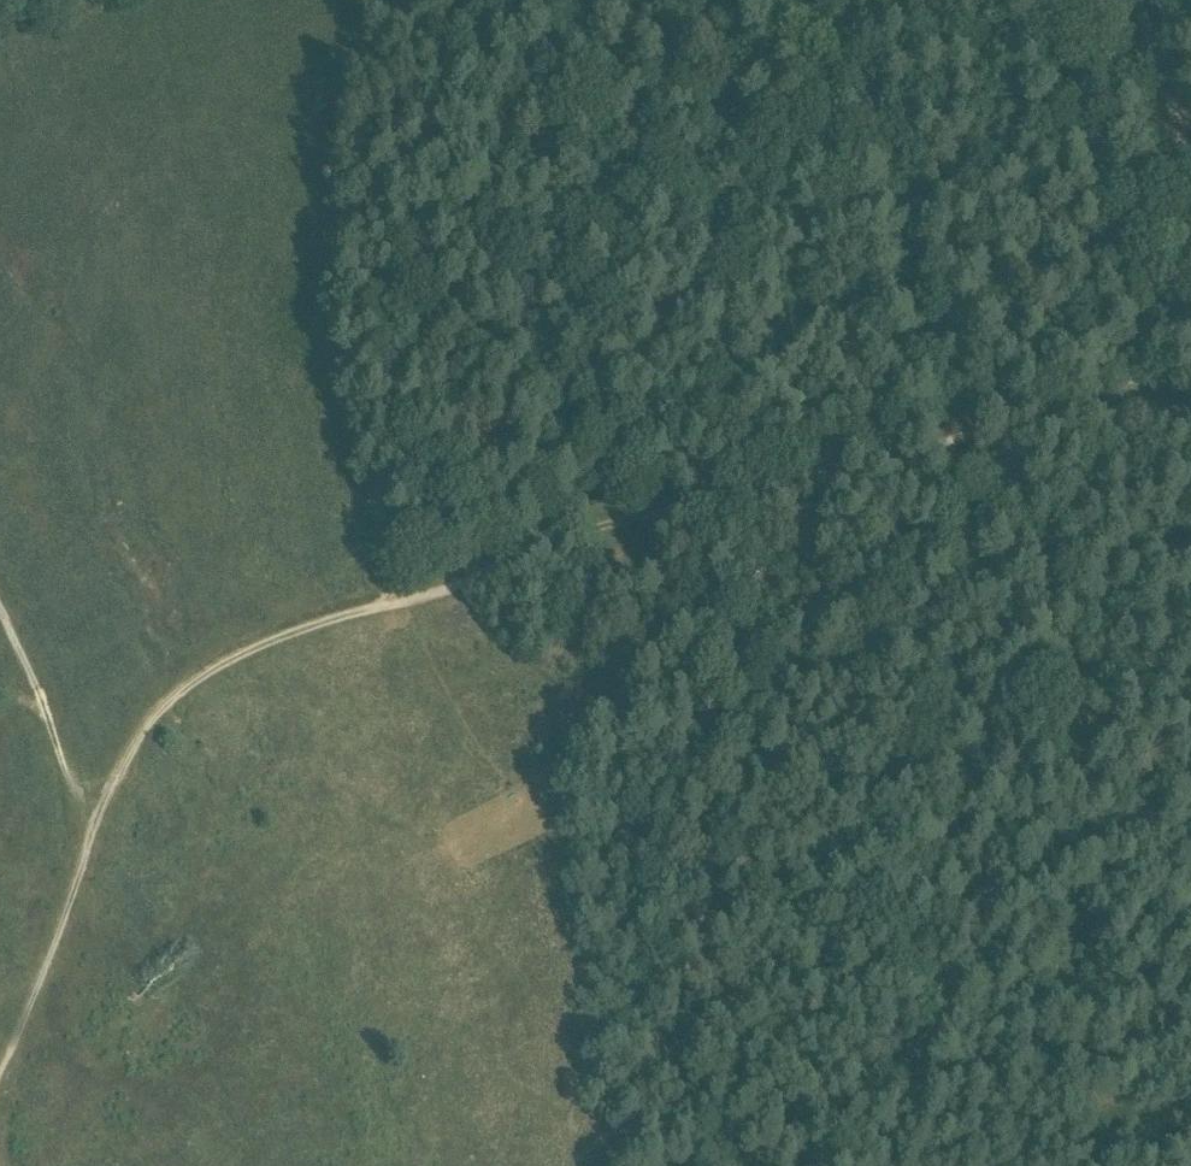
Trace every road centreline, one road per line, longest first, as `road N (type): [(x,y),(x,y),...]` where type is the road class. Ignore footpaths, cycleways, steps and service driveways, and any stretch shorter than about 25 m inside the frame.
road 1 (track): [(617,526),(440,593),(344,613),(205,671),(153,721),(103,810)]
road 2 (track): [(1149,402),(951,438),(820,481),(617,526)]
road 3 (track): [(103,810),(0,1072)]
road 4 (track): [(103,810),(68,780),(44,698),(0,609)]
road 5 (track): [(1190,180),(1137,0)]

